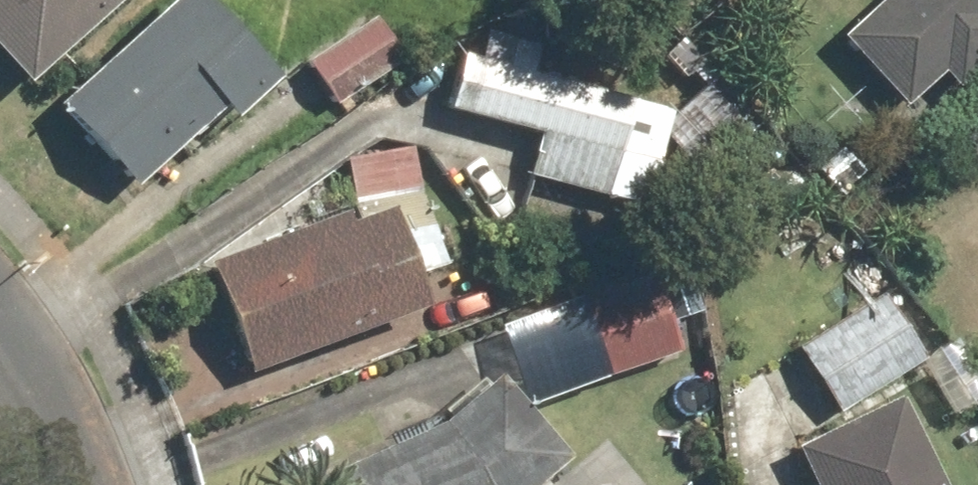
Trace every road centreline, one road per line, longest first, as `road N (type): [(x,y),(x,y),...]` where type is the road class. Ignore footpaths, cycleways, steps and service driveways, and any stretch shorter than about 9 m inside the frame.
road 1 (residential): [(0,322),(87,484)]

